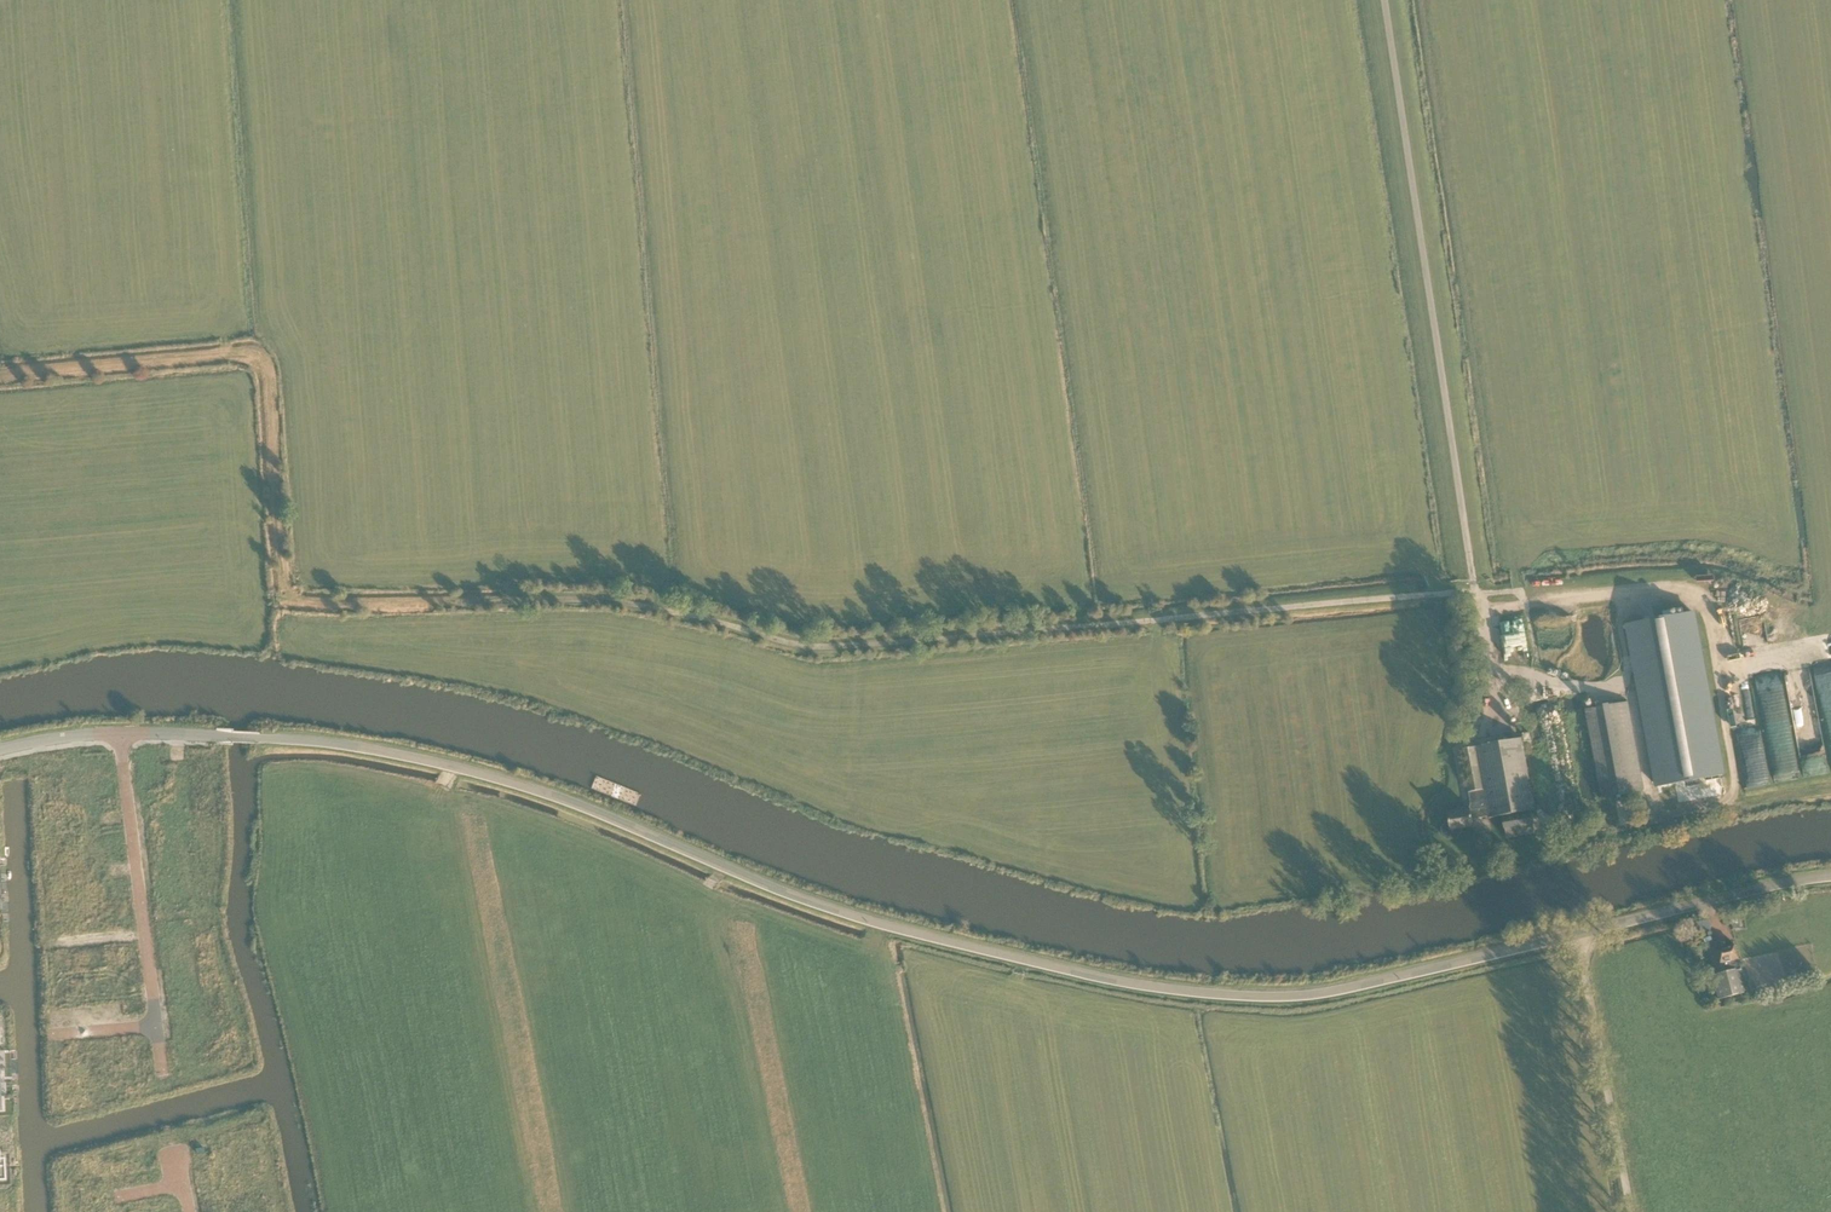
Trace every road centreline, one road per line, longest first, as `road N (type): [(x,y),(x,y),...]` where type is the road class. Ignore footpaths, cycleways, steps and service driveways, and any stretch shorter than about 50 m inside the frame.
road 1 (tertiary): [(121,734),(256,734),(430,762),(561,800),(867,922),(1072,974),(1223,998),(1300,999),(1778,880),(1830,875)]
road 2 (residential): [(121,734),(157,1025)]
road 3 (tertiary): [(0,750),(121,734)]

